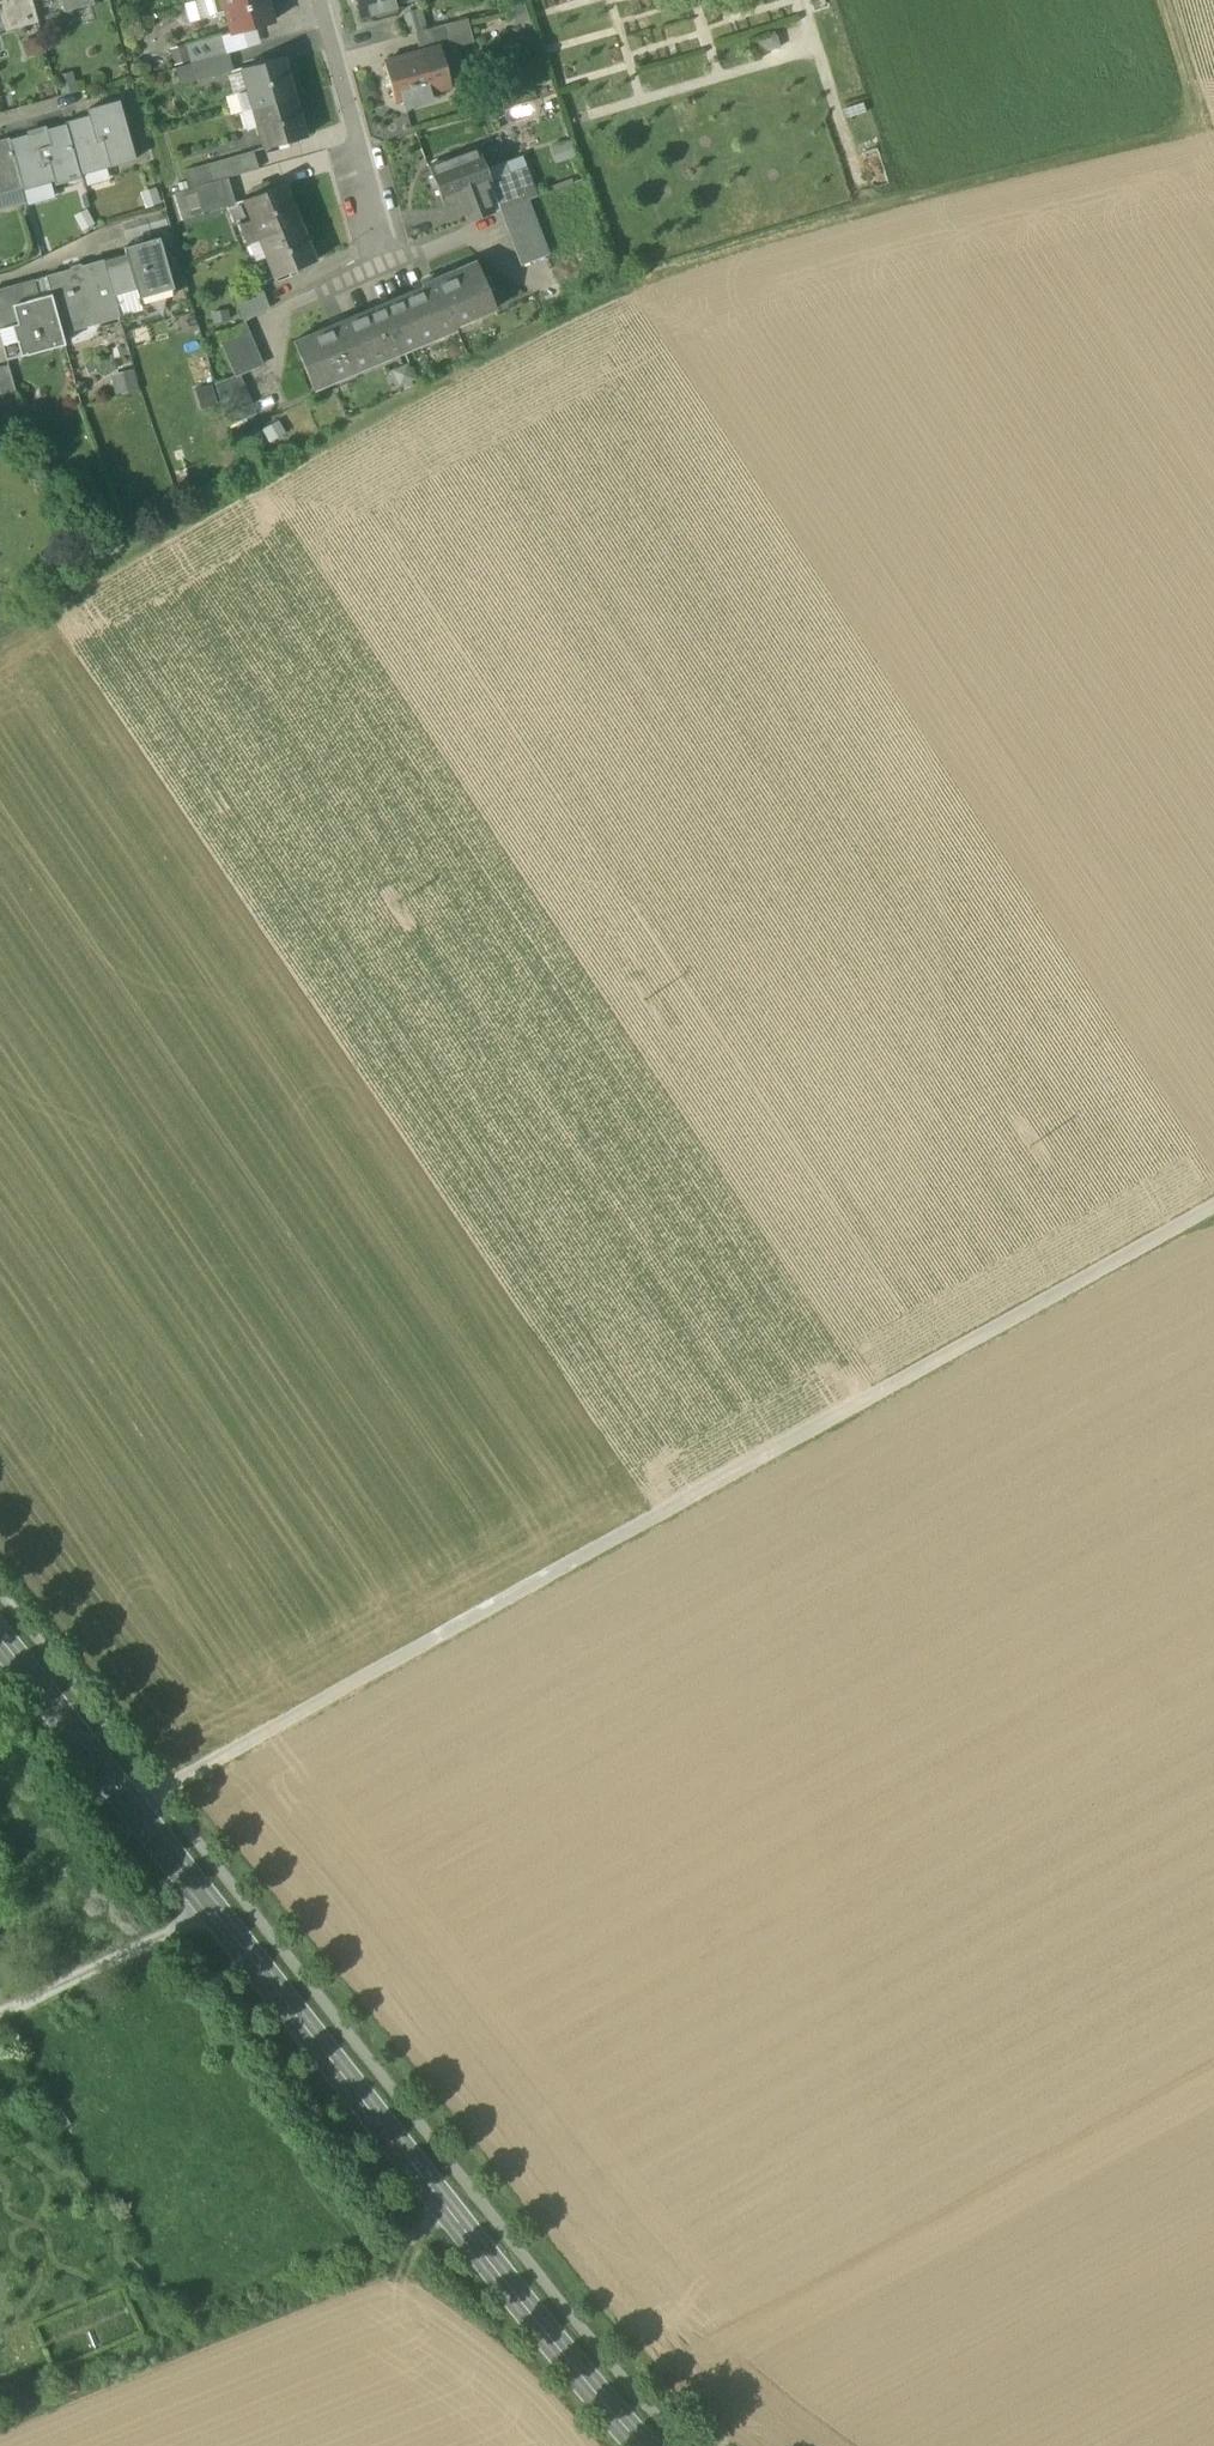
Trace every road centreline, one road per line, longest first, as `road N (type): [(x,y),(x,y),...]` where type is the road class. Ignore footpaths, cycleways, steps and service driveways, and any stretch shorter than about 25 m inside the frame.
road 1 (track): [(1213,1211),(132,1807)]
road 2 (tertiary): [(642,2445),(0,1641)]
road 3 (residential): [(317,0),(390,262)]

